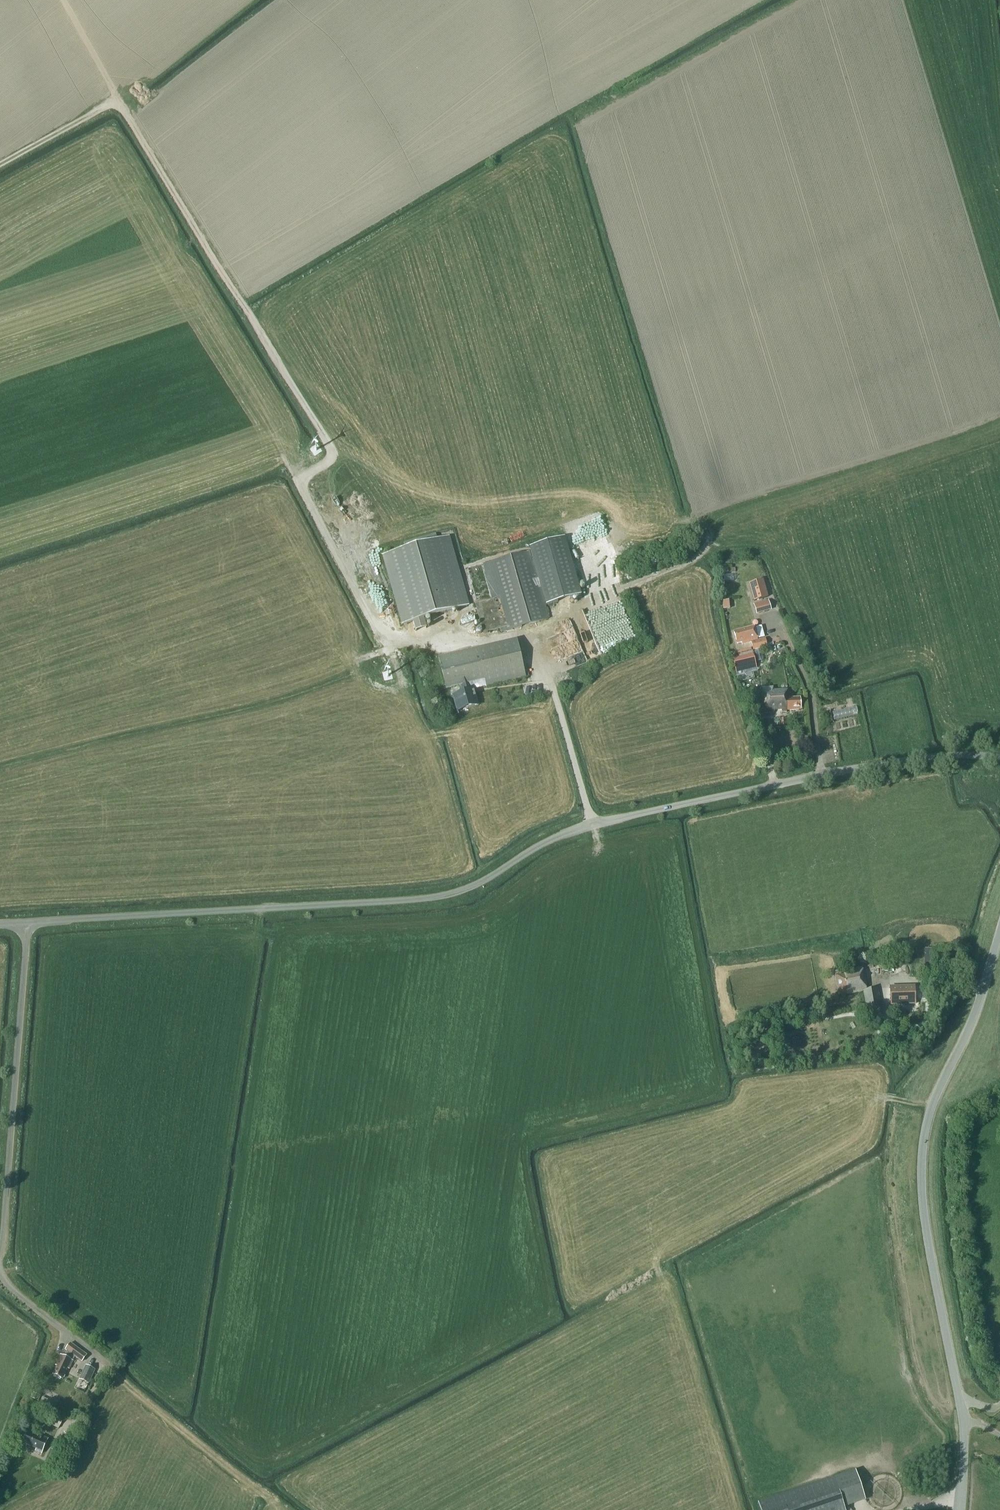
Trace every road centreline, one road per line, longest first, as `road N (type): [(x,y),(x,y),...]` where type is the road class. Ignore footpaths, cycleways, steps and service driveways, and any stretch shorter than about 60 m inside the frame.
road 1 (unclassified): [(0,926),(432,900),(477,888),(592,825),(948,754),(999,762)]
road 2 (unclassified): [(960,1509),(964,1416),(926,1213),(924,1147),(999,931)]

